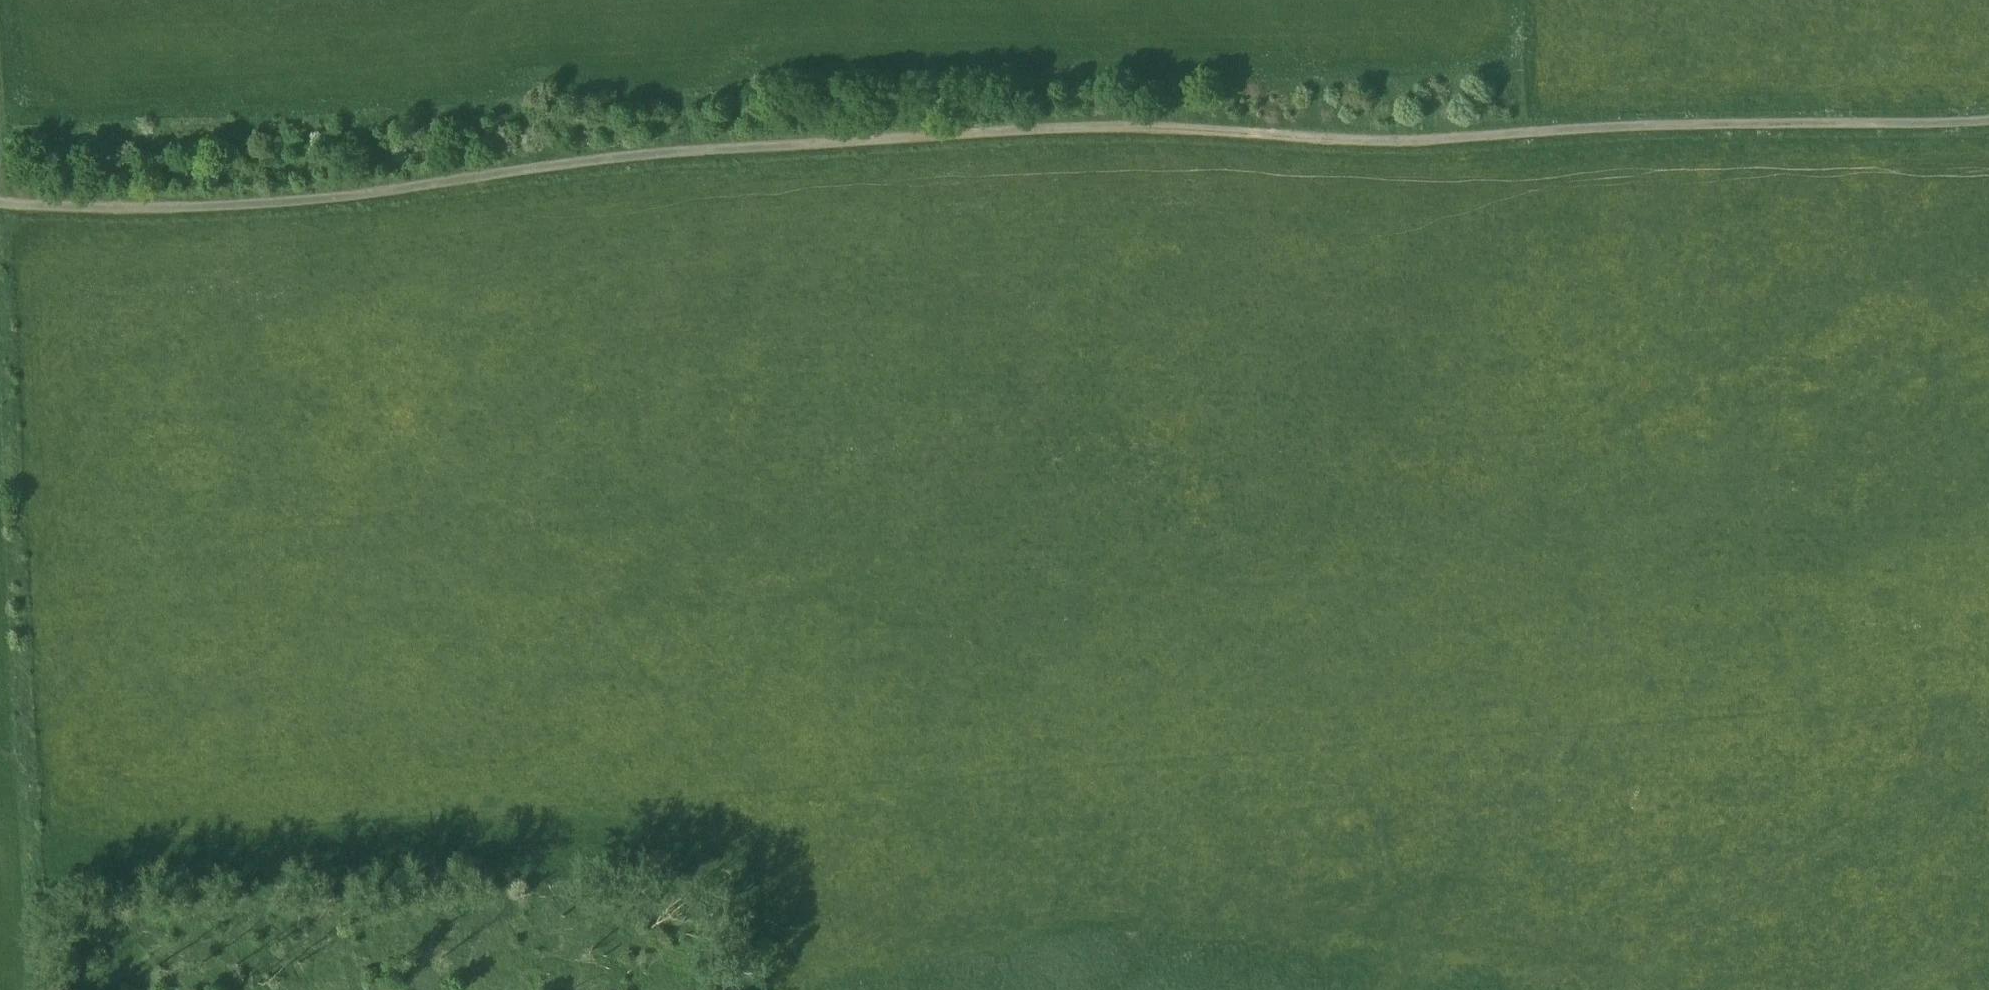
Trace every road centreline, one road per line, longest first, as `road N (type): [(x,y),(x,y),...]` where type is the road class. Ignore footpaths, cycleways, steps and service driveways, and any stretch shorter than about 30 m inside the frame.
road 1 (track): [(1988,119),(1694,123),(1415,139),(1076,127),(677,152),(241,205),(0,203)]

